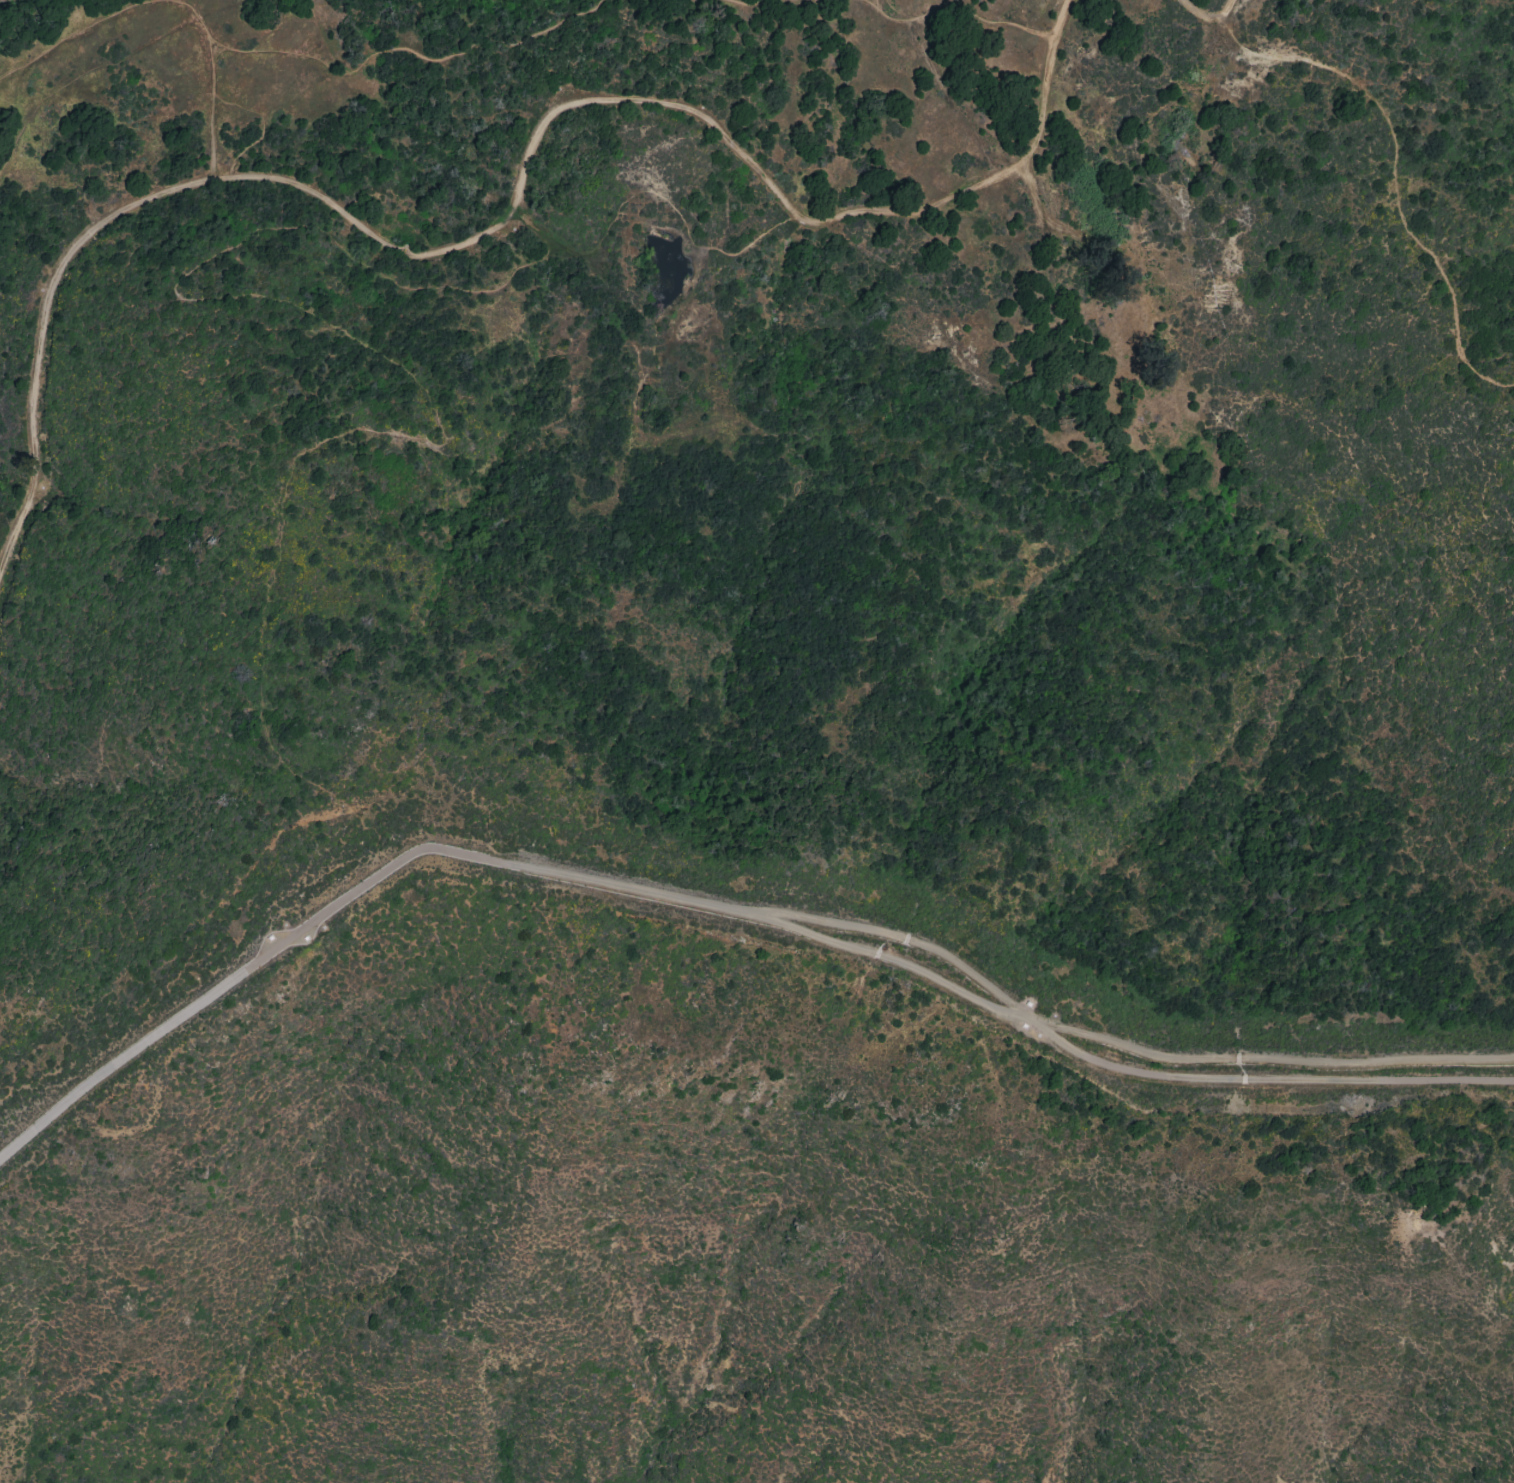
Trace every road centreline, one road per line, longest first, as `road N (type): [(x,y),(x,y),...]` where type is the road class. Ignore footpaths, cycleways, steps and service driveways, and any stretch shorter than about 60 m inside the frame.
road 1 (residential): [(1070,0),(1028,153),(985,183),(916,209),(818,220),(798,214),(699,115),(657,103),(602,102),(549,117),(511,206),(499,222),(451,248),(404,251),(287,185),(244,180),(181,189),(111,216),(72,251),(51,294),(32,400),(33,477),(0,580)]

